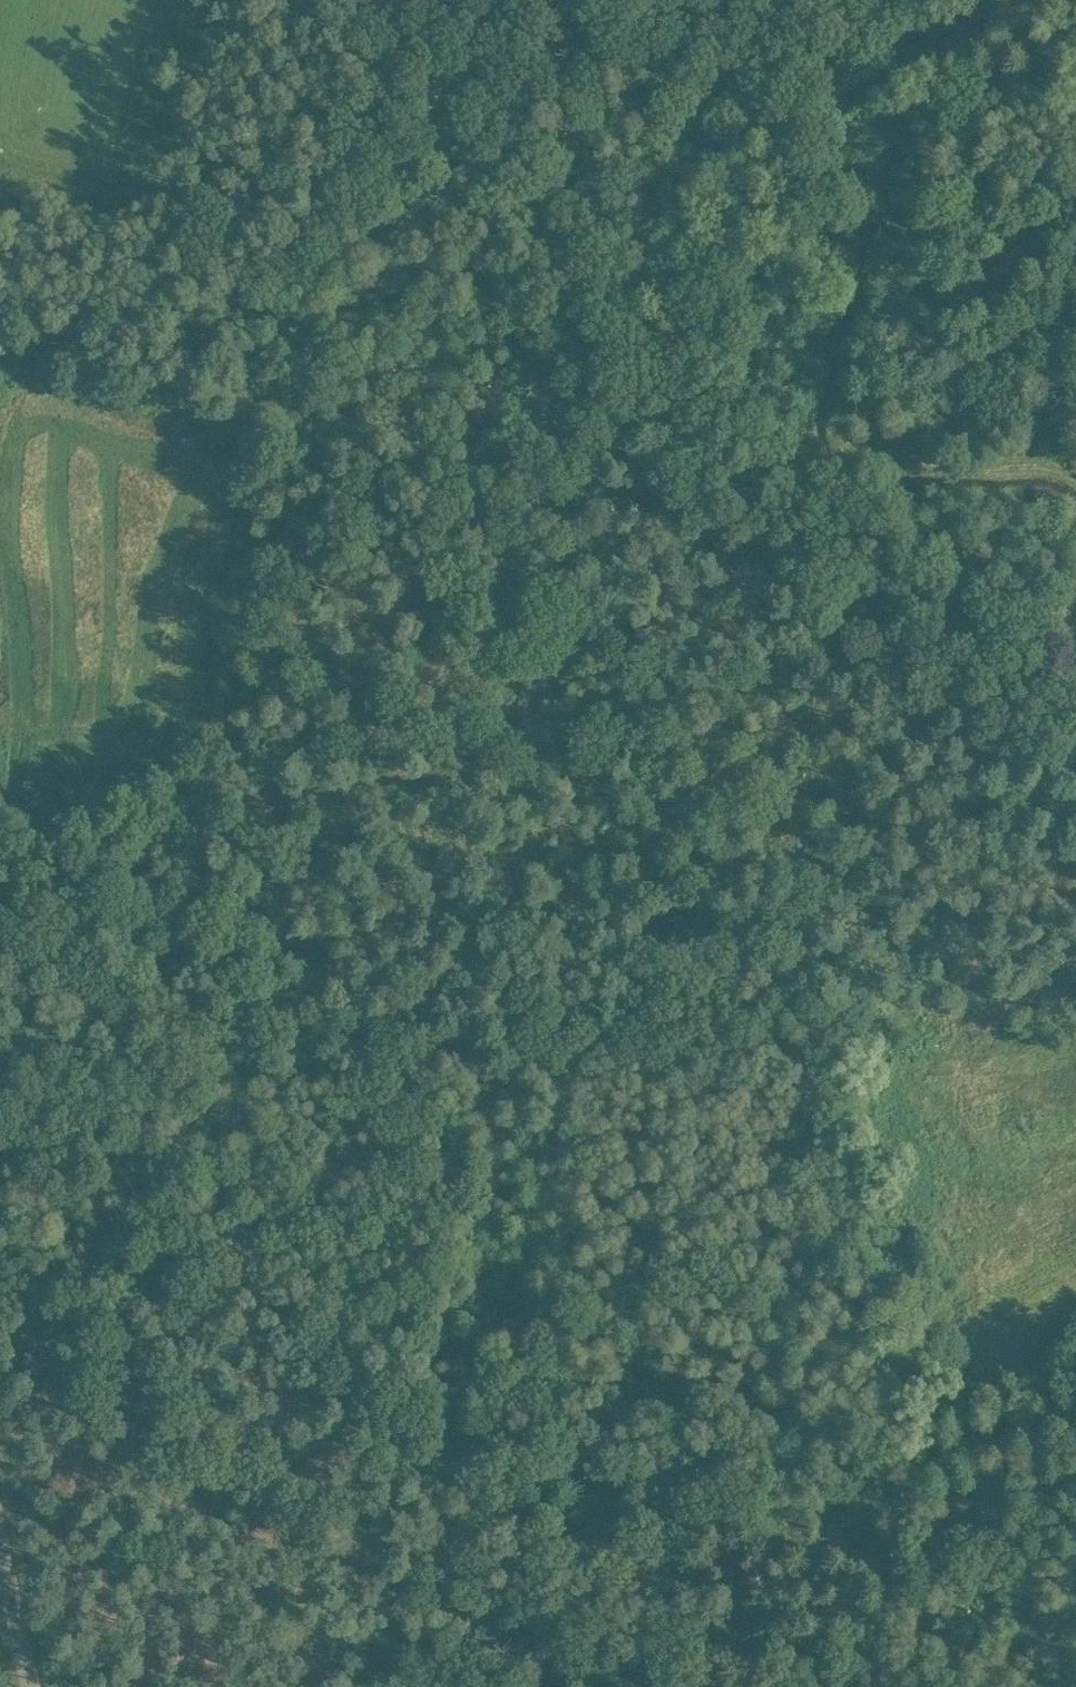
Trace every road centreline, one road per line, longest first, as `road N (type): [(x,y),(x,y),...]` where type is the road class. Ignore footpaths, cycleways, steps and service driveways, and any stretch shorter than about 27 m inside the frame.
road 1 (unclassified): [(31,1686),(0,1546)]

